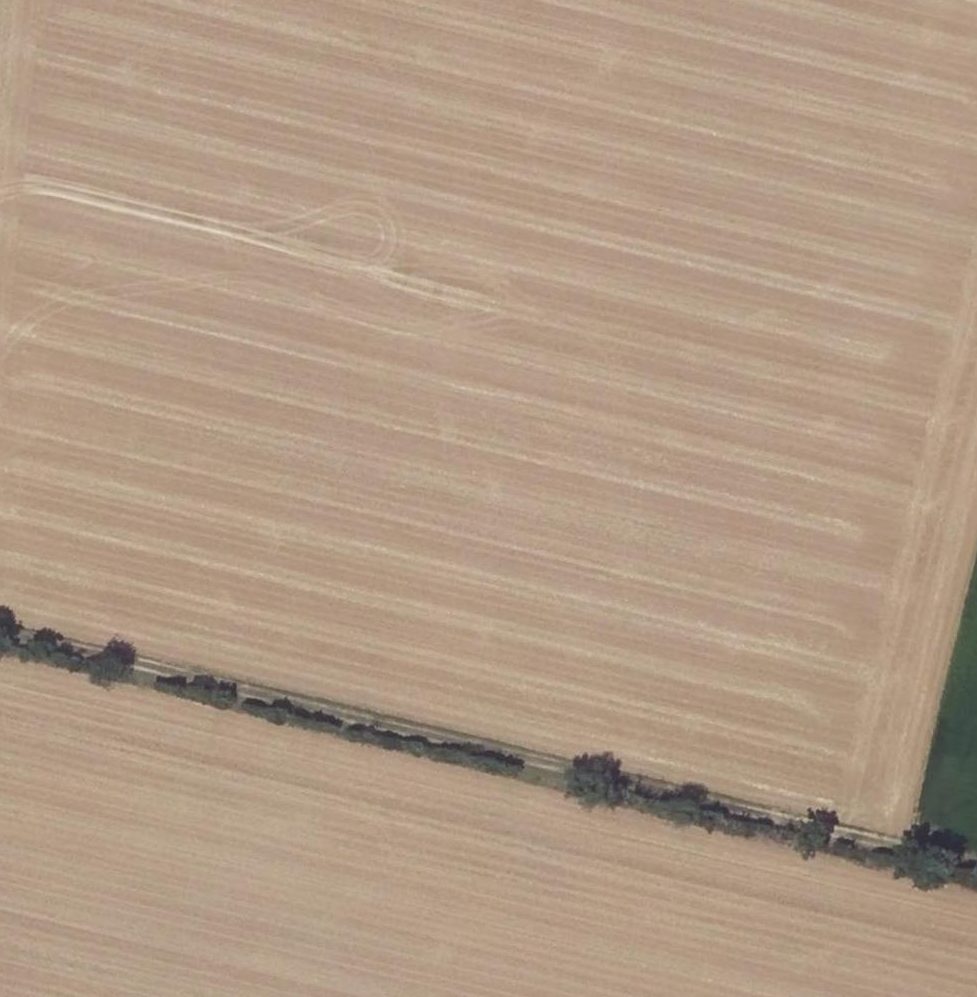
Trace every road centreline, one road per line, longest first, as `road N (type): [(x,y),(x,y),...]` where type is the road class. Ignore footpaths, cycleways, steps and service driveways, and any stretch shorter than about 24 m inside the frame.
road 1 (track): [(0,656),(976,887)]

